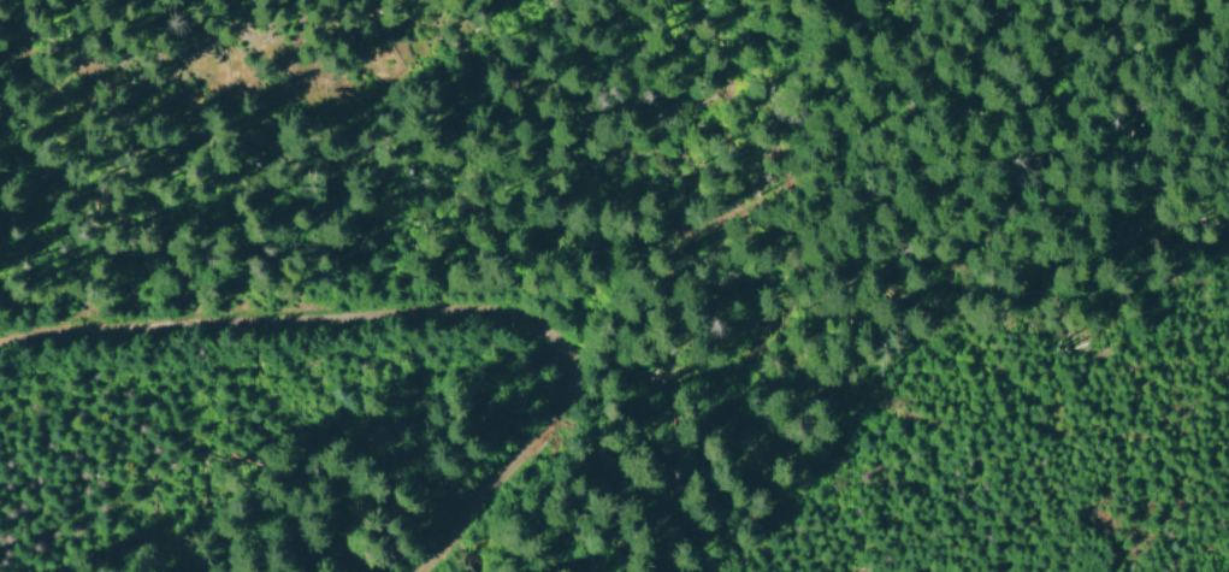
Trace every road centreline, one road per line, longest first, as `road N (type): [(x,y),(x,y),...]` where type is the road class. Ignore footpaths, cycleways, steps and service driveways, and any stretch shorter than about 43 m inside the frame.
road 1 (residential): [(399,571),(538,421),(549,383),(545,356),(506,316),(459,307),(0,332)]

